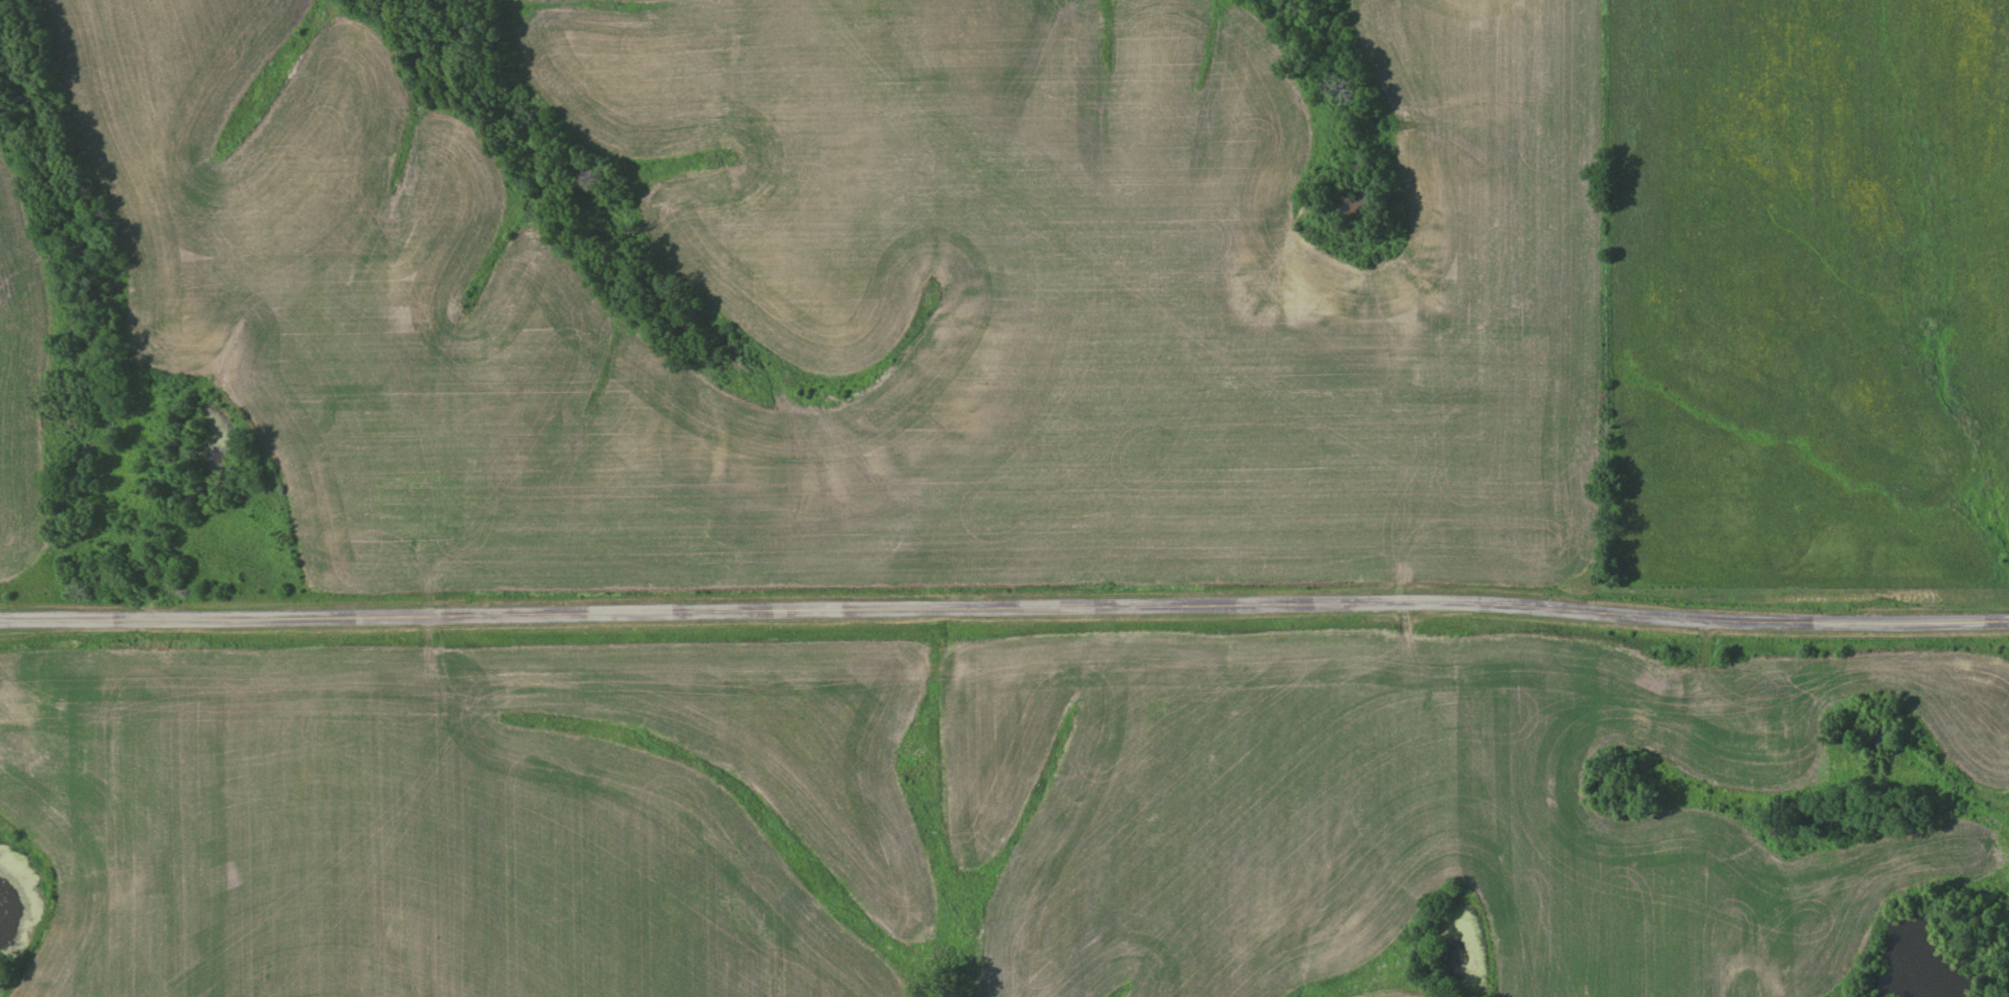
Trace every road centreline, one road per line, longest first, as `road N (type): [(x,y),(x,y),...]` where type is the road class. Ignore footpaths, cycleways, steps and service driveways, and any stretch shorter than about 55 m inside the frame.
road 1 (tertiary): [(0,619),(1366,601),(1798,622),(2008,620)]

